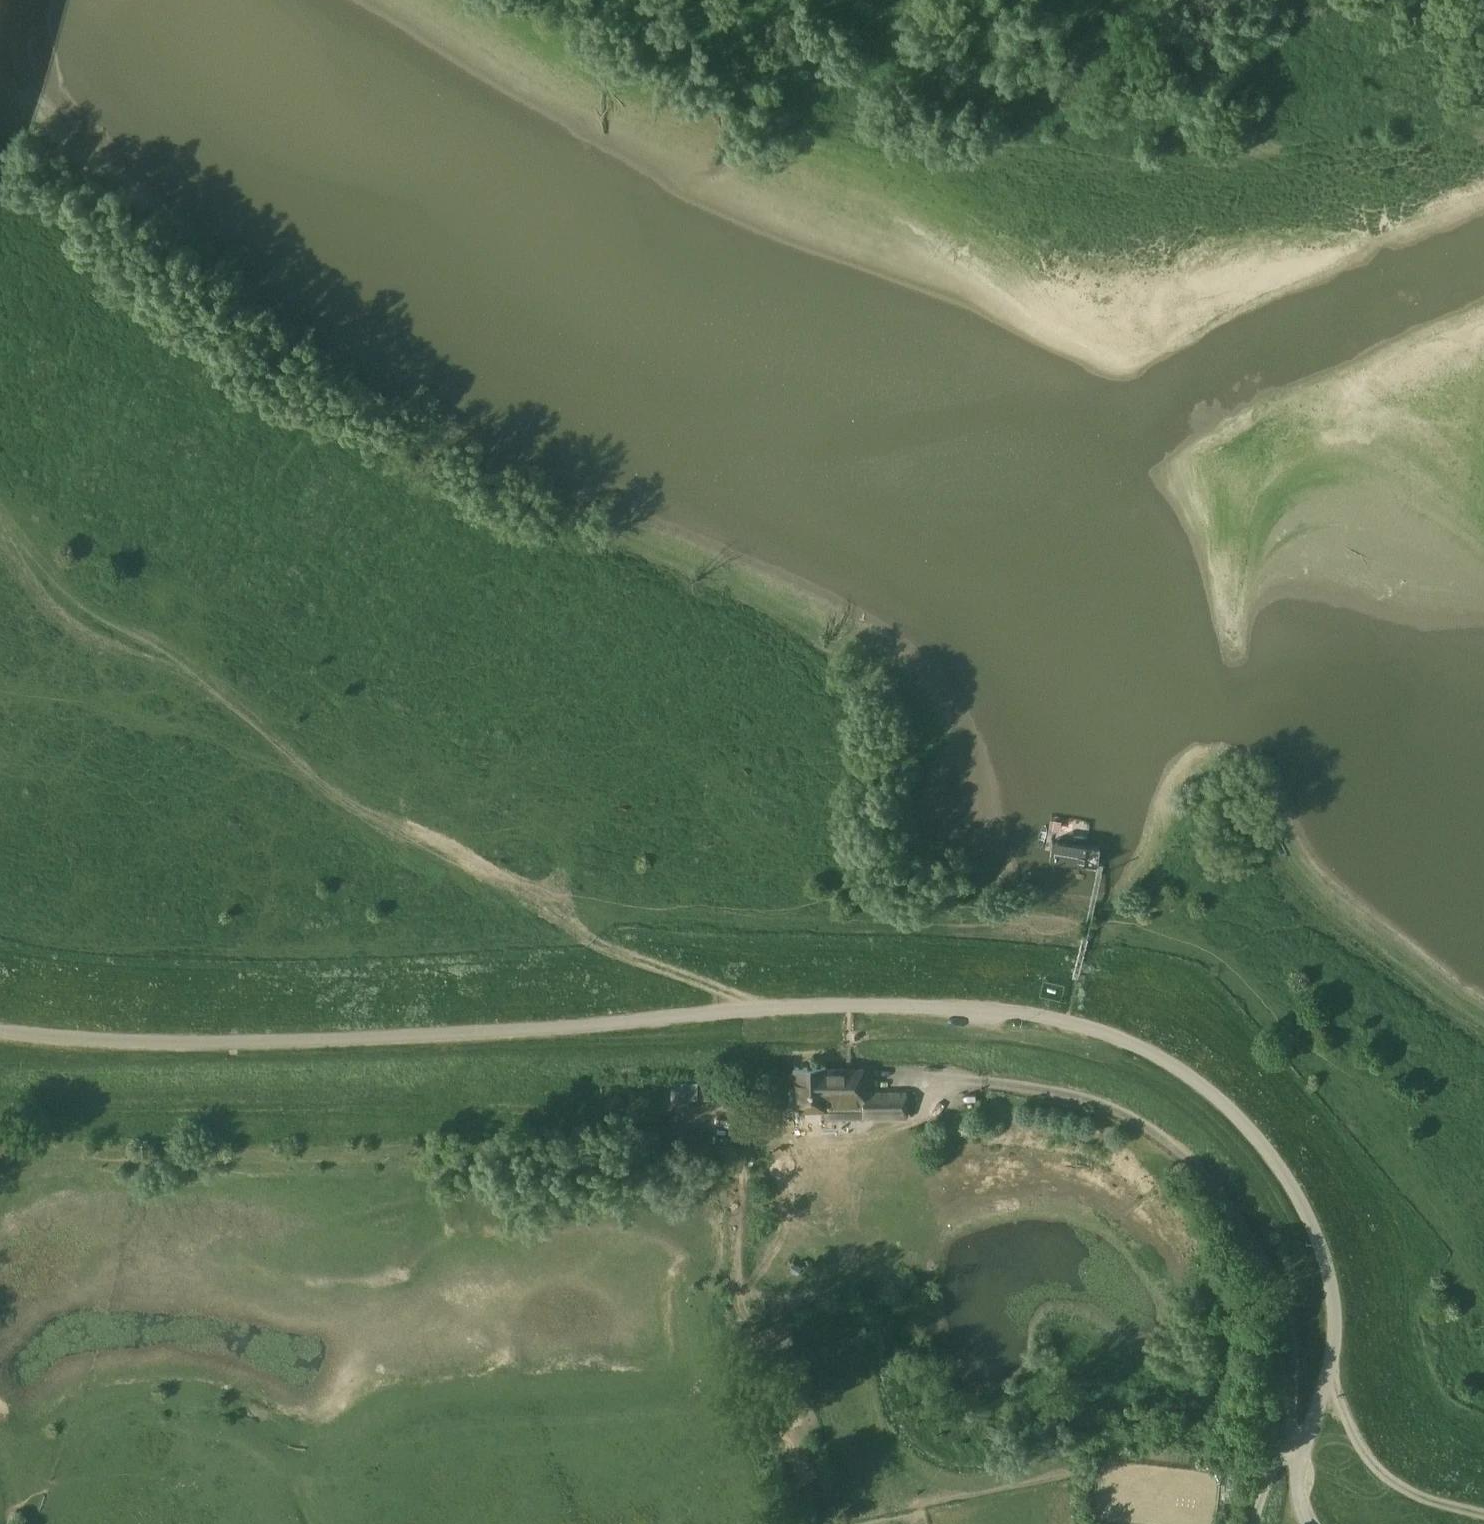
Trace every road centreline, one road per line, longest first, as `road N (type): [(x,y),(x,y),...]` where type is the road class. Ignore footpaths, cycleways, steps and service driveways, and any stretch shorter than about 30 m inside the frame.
road 1 (unclassified): [(1308,1523),(1298,1474),(1335,1317),(1323,1255),(1287,1180),(1251,1130),(1179,1069),(1117,1037),(1025,1014),(836,1005),(199,1043),(0,1030)]
road 2 (track): [(1327,1375),(1358,1442),(1388,1477),(1433,1502),(1483,1514)]

